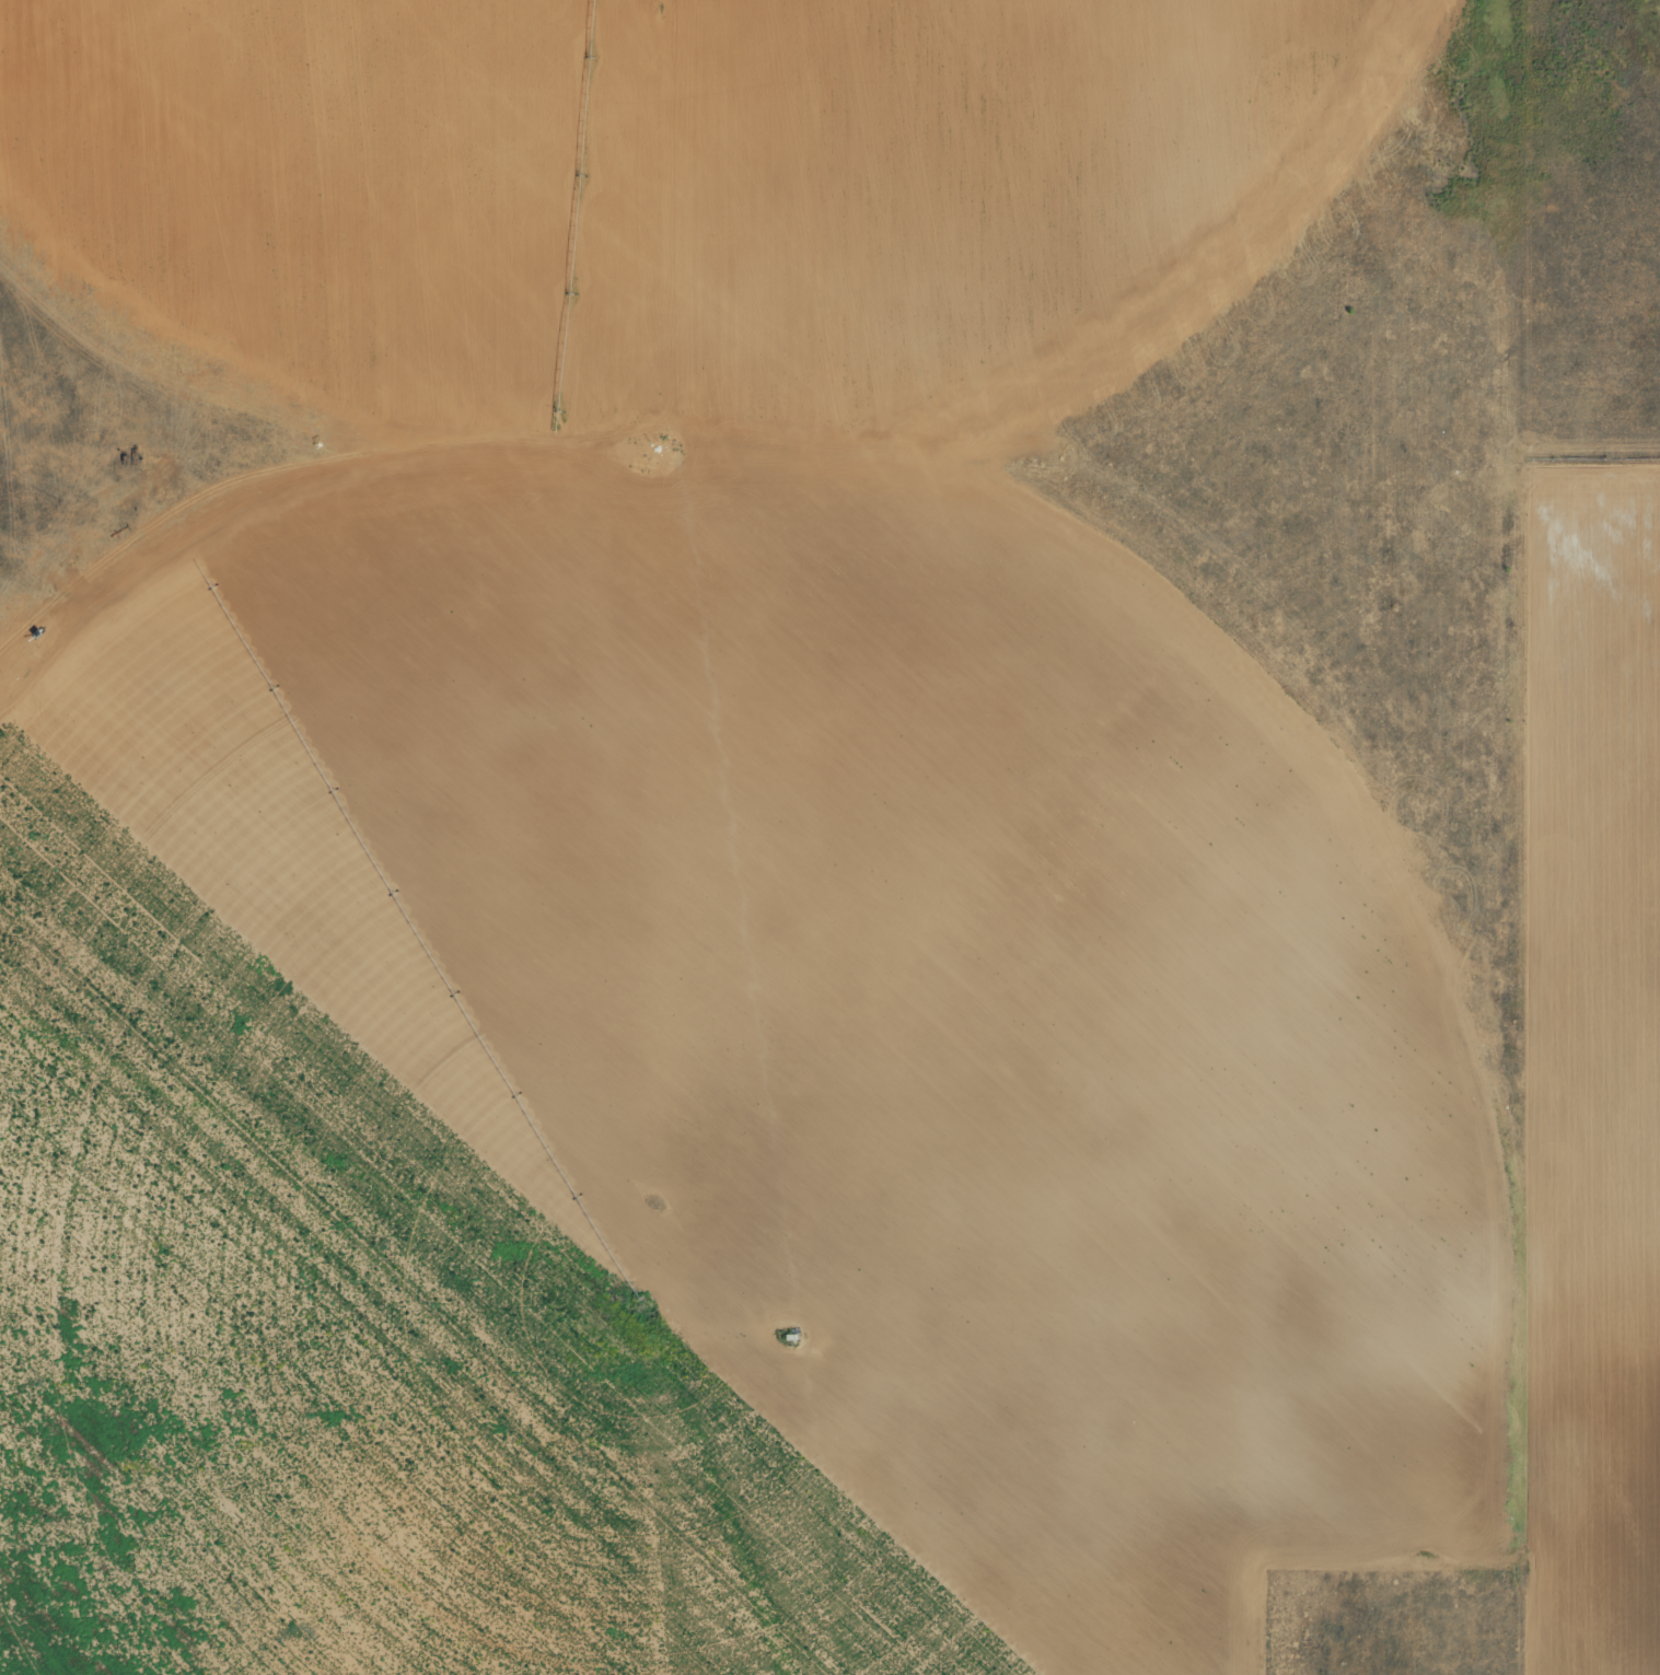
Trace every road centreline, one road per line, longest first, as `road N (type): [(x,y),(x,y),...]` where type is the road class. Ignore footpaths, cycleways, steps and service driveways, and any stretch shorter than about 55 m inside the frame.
road 1 (track): [(0,494),(597,497),(645,457)]

